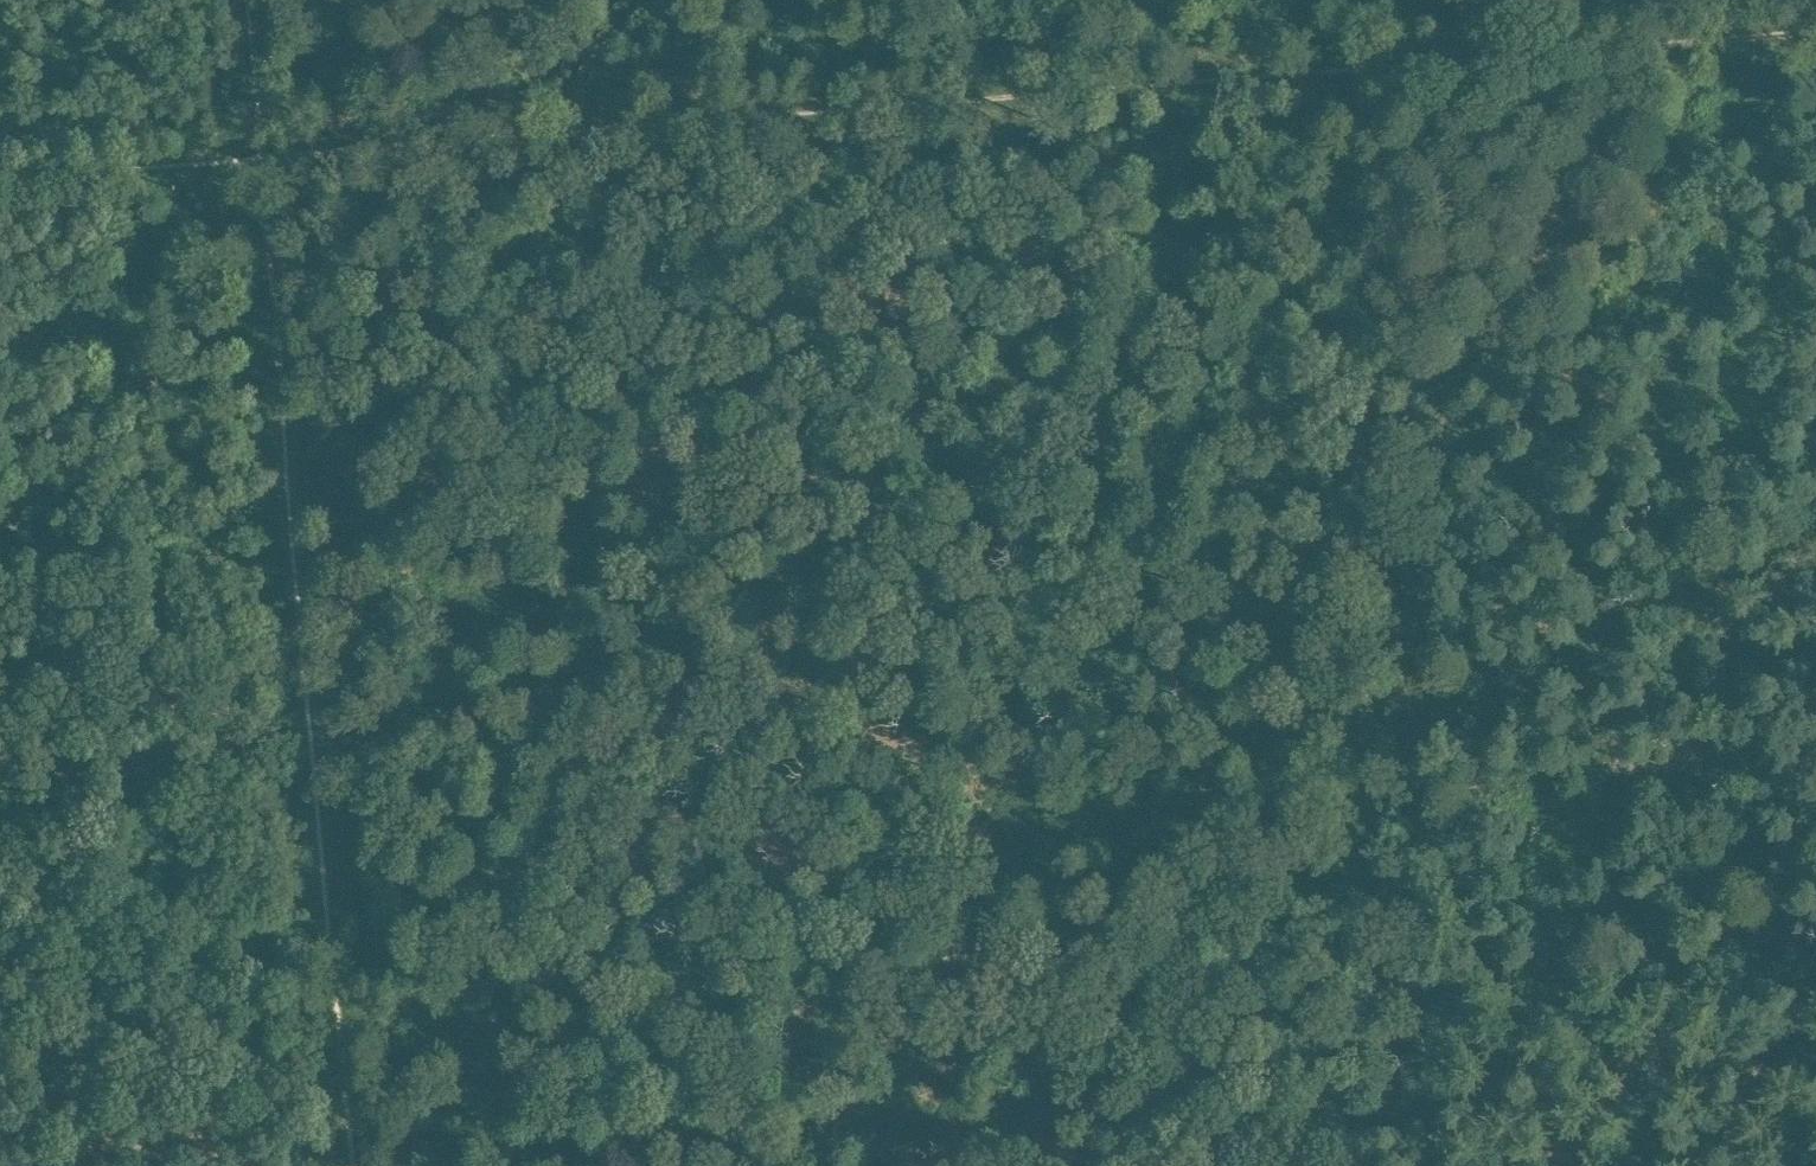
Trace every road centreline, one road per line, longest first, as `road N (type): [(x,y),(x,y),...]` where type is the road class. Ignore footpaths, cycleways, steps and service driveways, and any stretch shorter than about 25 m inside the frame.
road 1 (track): [(261,160),(1815,34)]
road 2 (track): [(261,160),(347,1165)]
road 3 (track): [(0,183),(261,160)]
road 4 (track): [(245,0),(261,160)]

